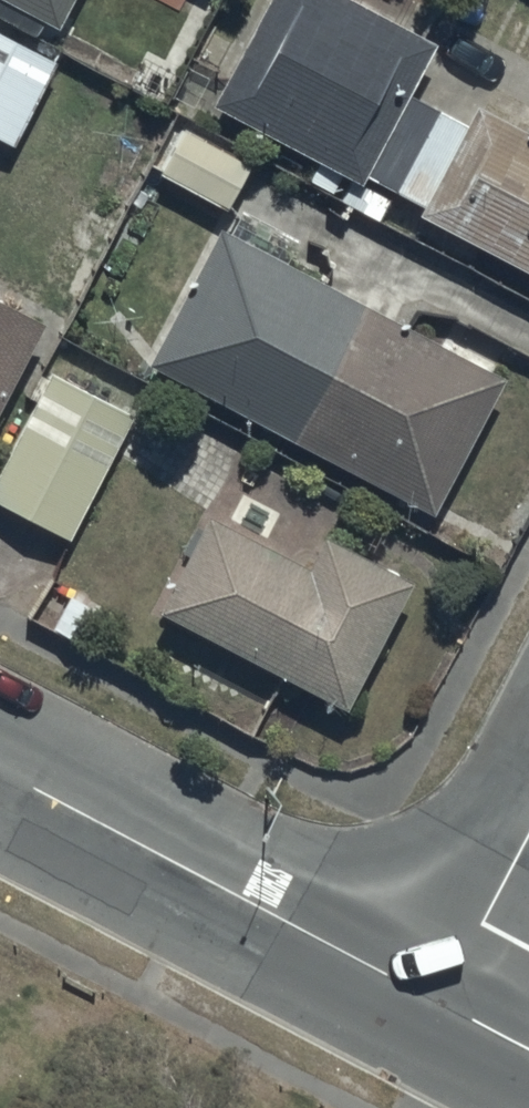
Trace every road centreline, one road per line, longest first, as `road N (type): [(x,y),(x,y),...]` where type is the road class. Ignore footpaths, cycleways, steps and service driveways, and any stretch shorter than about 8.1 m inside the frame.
road 1 (tertiary): [(0,768),(446,1006)]
road 2 (residential): [(446,1006),(528,844)]

